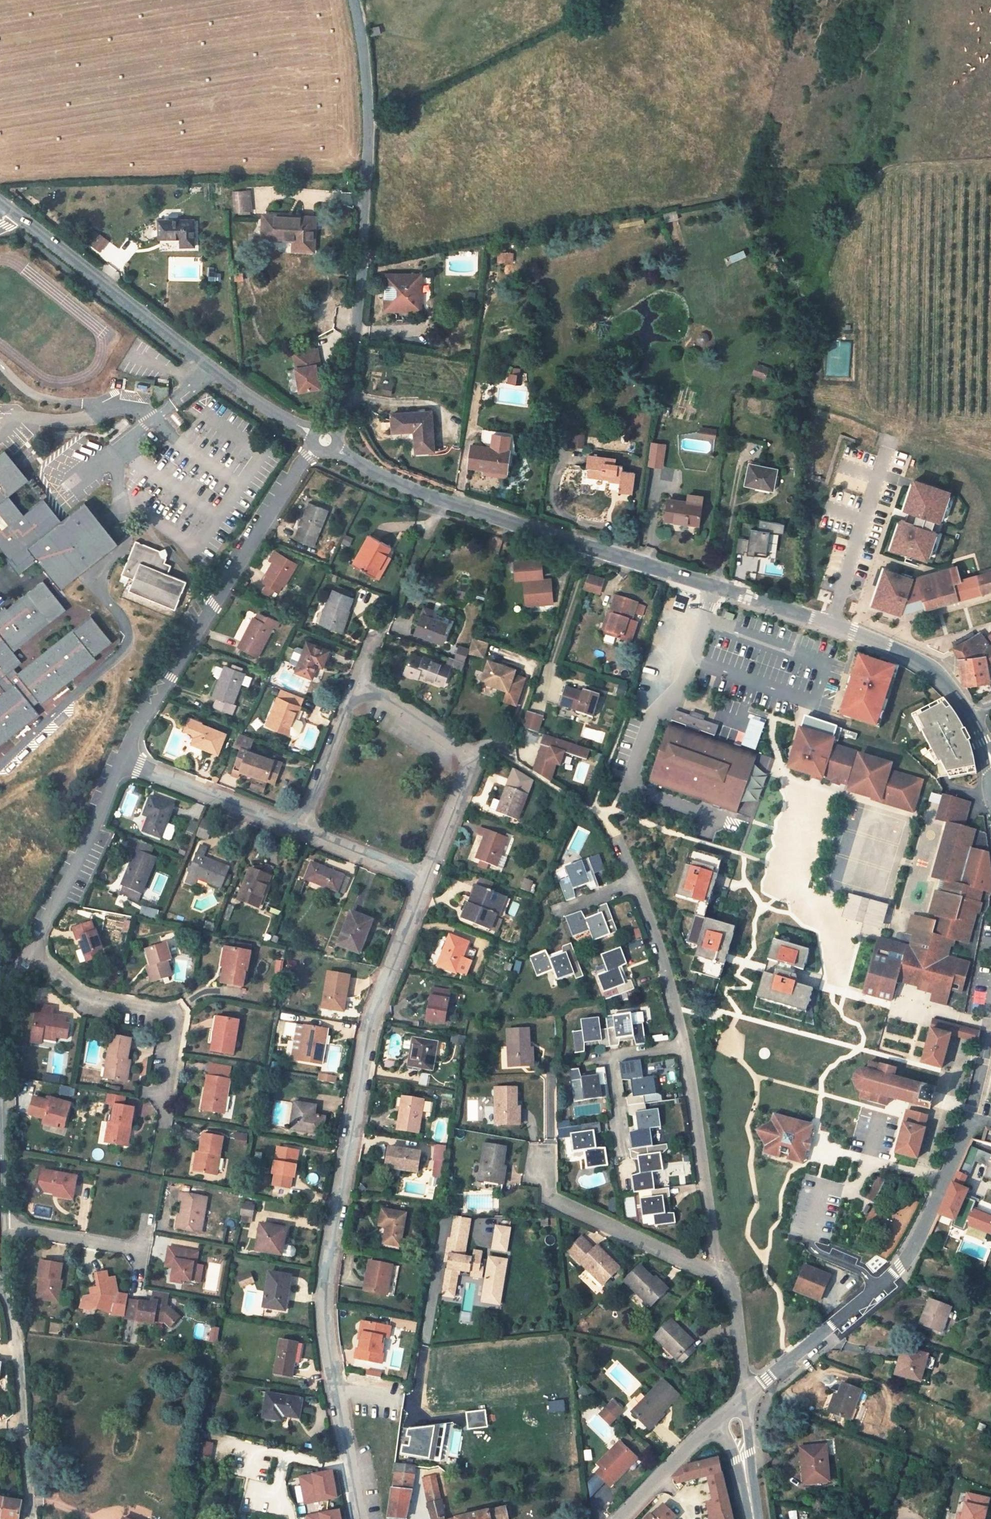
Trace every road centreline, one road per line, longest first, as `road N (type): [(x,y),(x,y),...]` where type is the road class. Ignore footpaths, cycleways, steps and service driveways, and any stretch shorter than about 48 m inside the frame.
road 1 (tertiary): [(970,718),(938,674),(905,654),(396,484),(335,450)]
road 2 (residential): [(424,880),(371,1027),(328,1277),(328,1333),(361,1518)]
road 3 (tertiary): [(354,0),(368,98),(363,269),(330,428)]
road 4 (tertiary): [(312,436),(150,326),(13,216)]
road 5 (residential): [(745,1404),(901,1267),(970,1119)]
road 6 (residential): [(125,760),(157,696),(314,449)]
road 7 (residential): [(11,1228),(1,1053),(11,977),(29,947)]
road 8 (residential): [(356,688),(469,763),(424,880)]
road 9 (residential): [(599,813),(634,862),(669,969),(683,1046)]
road 10 (residential): [(29,947),(90,1001),(163,1013),(174,1026),(160,1096)]
road 11 (residential): [(683,1046),(716,1245),(731,1278)]
road 12 (residential): [(544,1161),(552,1198),(731,1278)]
road 13 (residential): [(32,1518),(14,1285)]
road 14 (residential): [(29,947),(125,760)]
road 15 (residential): [(125,760),(300,832)]
road 16 (residential): [(683,1046),(611,1056),(623,1145)]
road 17 (residential): [(356,688),(300,832)]
road 18 (residential): [(300,832),(424,880)]
road 19 (residential): [(621,1518),(716,1428)]
road 20 (residential): [(139,1250),(11,1228)]
road 21 (residential): [(731,1278),(745,1404)]

